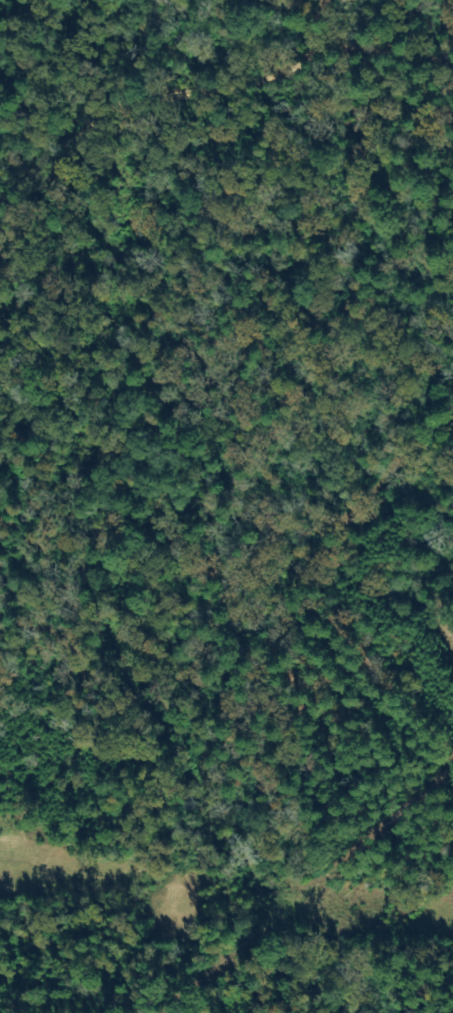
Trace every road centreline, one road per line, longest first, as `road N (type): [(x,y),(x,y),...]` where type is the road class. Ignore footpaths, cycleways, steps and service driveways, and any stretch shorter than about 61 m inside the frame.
road 1 (track): [(0,201),(14,192),(54,122),(332,8),(334,0)]

